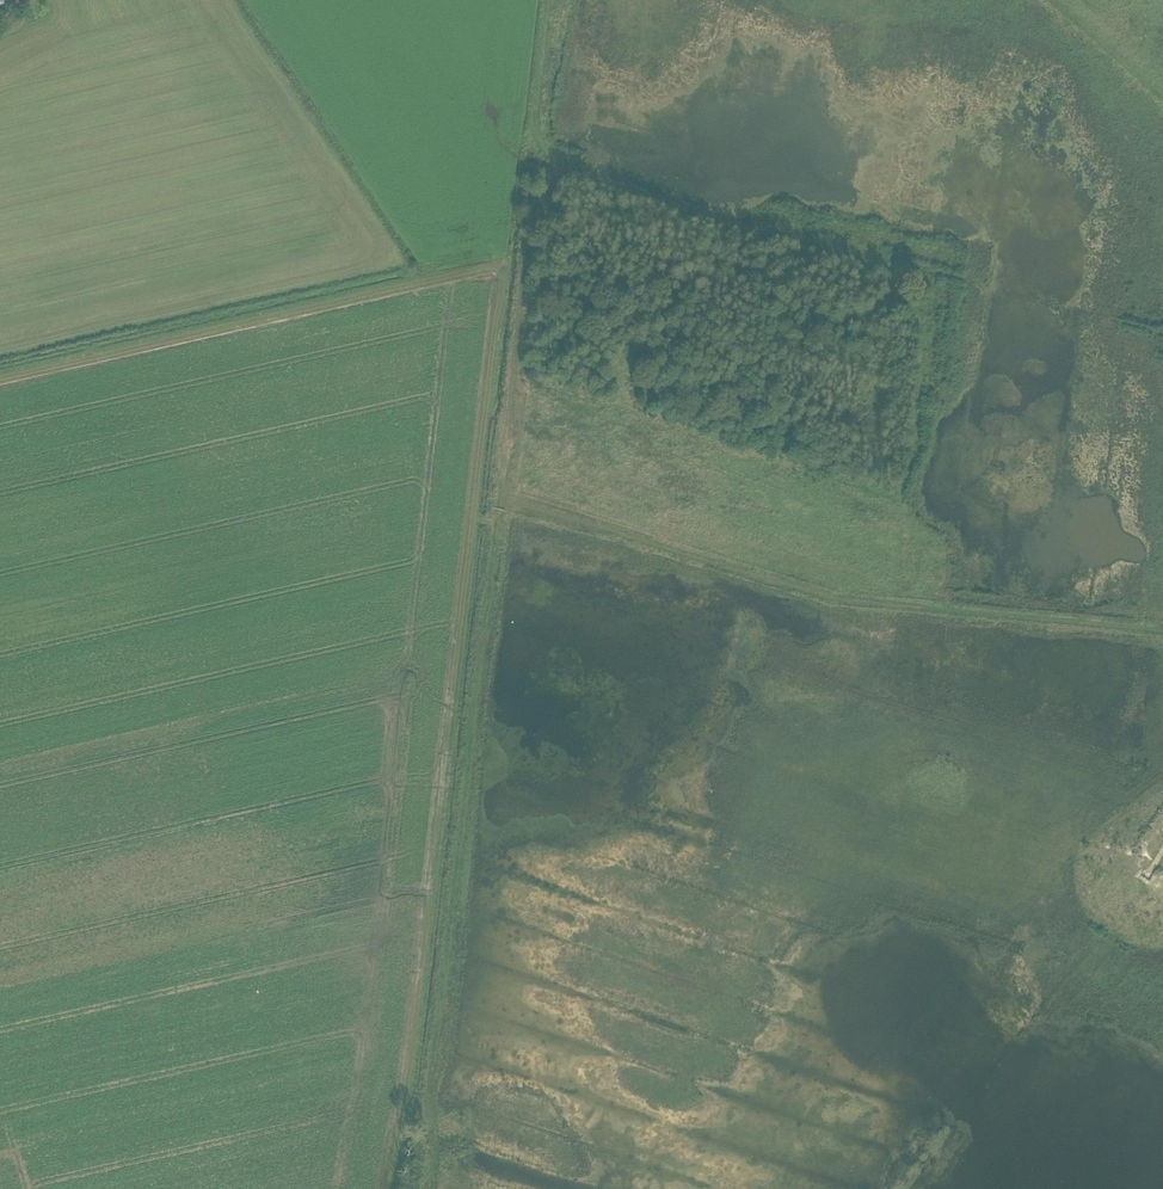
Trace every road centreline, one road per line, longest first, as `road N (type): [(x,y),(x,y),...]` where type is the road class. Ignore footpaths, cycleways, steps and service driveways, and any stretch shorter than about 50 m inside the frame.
road 1 (track): [(1162,634),(841,604),(500,502),(531,237),(556,176),(553,156),(534,141)]
road 2 (track): [(548,0),(534,141)]

